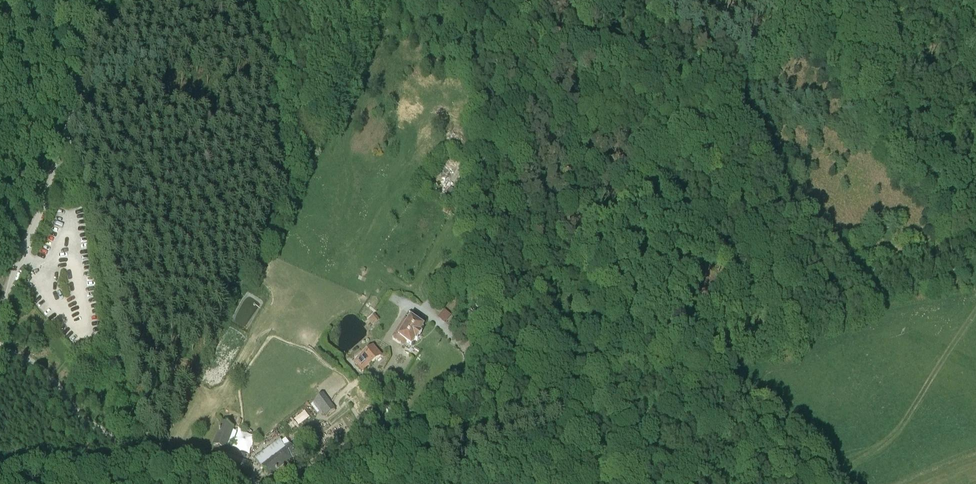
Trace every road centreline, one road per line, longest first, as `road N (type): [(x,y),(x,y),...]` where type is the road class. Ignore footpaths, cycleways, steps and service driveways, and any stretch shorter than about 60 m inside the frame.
road 1 (unclassified): [(0,344),(11,285),(64,145),(90,0)]
road 2 (track): [(644,344),(677,348),(811,296),(921,283),(975,251)]
road 3 (track): [(585,188),(578,129),(585,109),(661,33),(678,0)]
road 4 (track): [(478,356),(554,410),(644,344)]
road 5 (track): [(585,188),(550,246),(506,282),(478,356)]
road 6 (track): [(777,483),(705,397),(644,344)]
road 7 (track): [(644,344),(584,258),(577,209),(585,188)]
road 8 (track): [(159,466),(82,323)]

